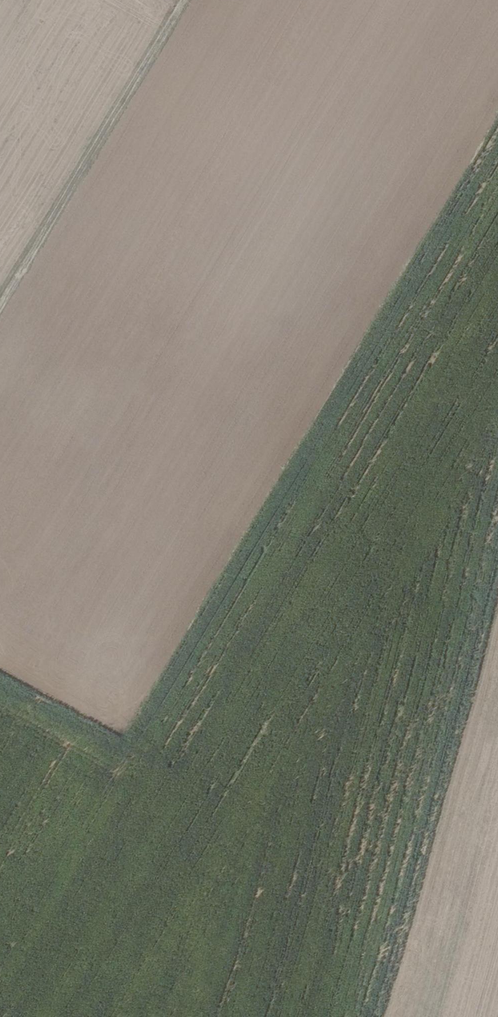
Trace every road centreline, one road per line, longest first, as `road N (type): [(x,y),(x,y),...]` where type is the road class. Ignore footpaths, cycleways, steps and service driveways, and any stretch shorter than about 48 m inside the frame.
road 1 (track): [(0,304),(186,0)]

